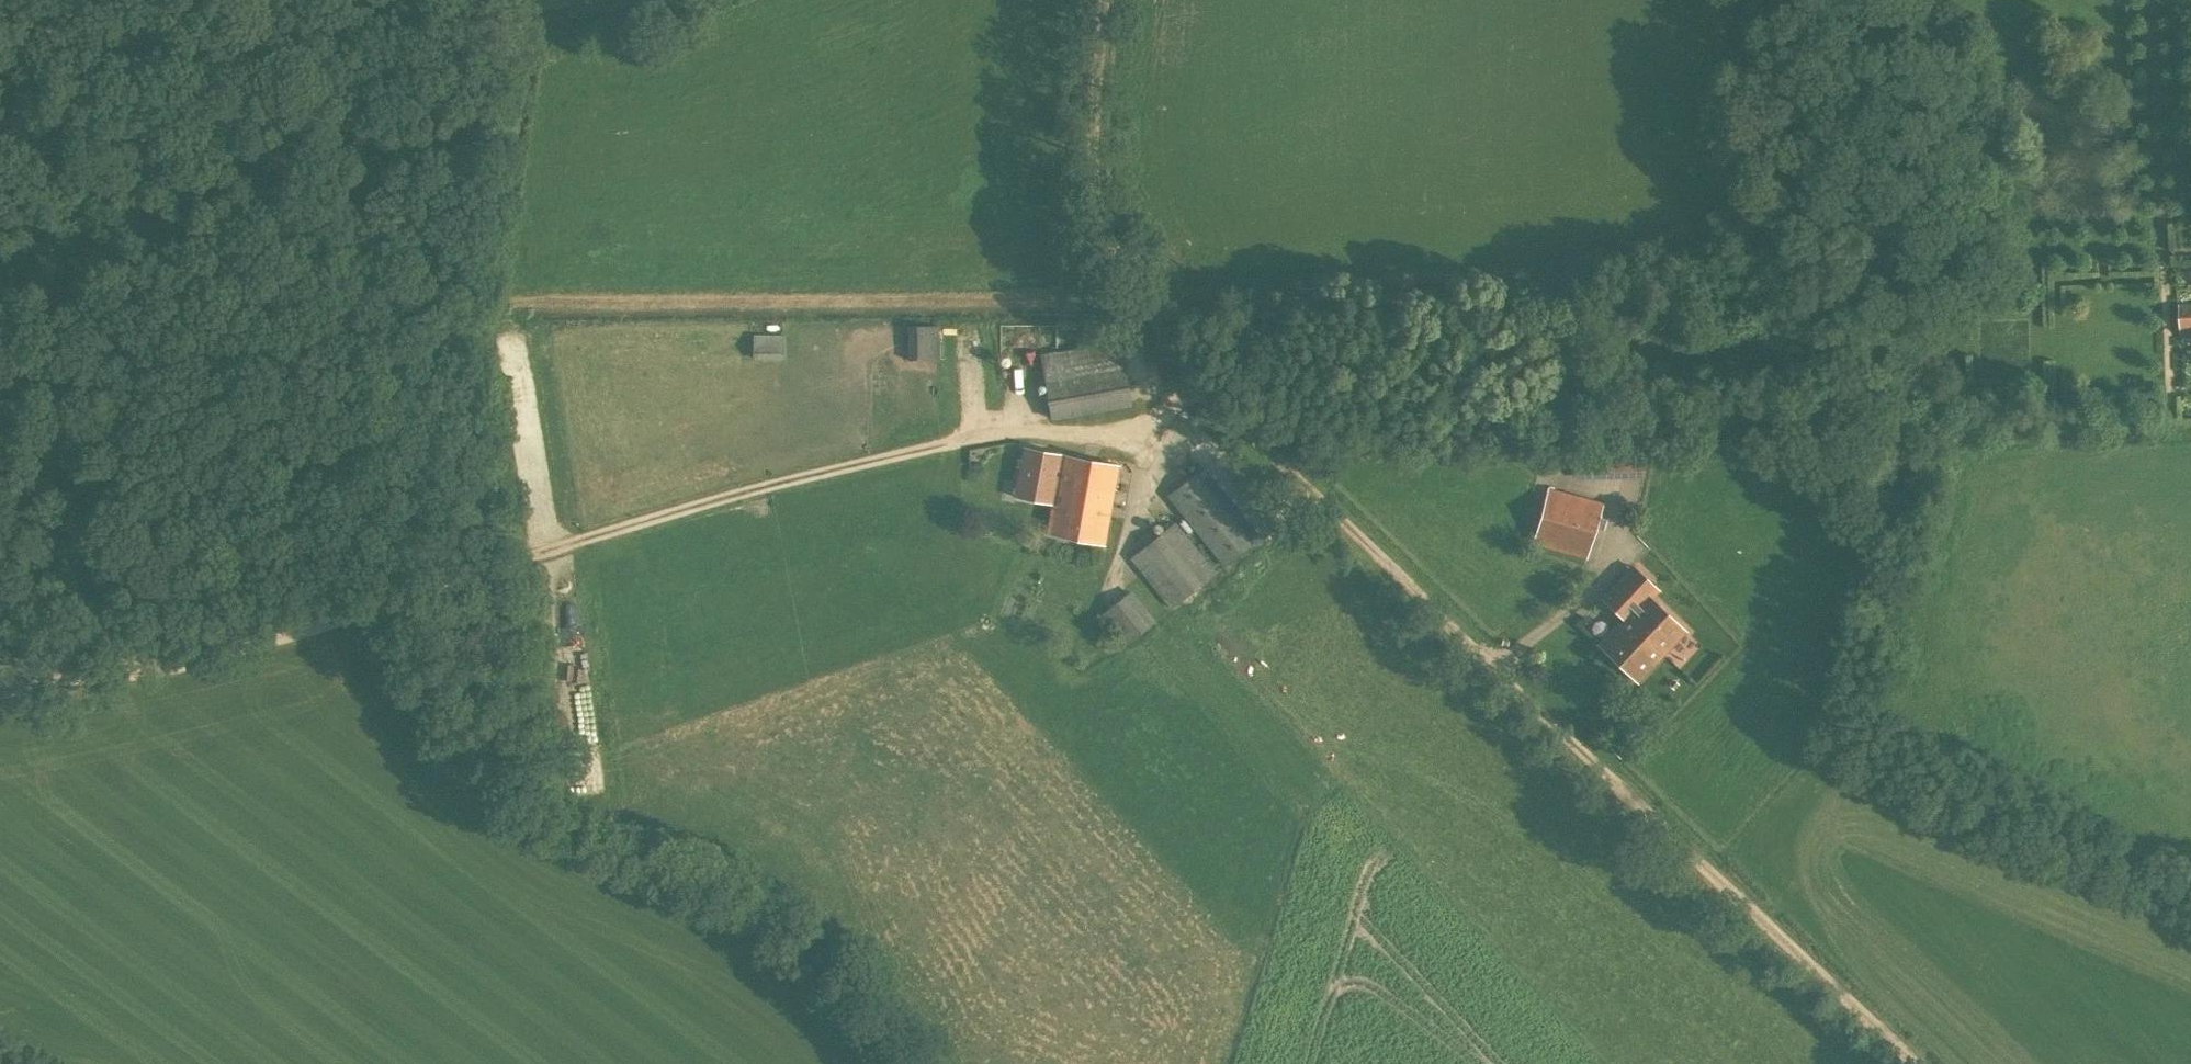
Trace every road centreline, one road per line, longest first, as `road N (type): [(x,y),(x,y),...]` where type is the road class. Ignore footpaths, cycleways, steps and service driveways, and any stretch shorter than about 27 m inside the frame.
road 1 (track): [(1931,1063),(1400,582),(1205,386),(1135,283),(1093,199),(1101,0)]
road 2 (track): [(1205,386),(1119,430),(955,441),(152,672),(76,684),(43,680)]
road 3 (tertiary): [(0,695),(37,685),(61,665),(90,621),(99,586),(119,439),(144,0)]
road 4 (track): [(503,296),(1070,293),(1135,283)]

